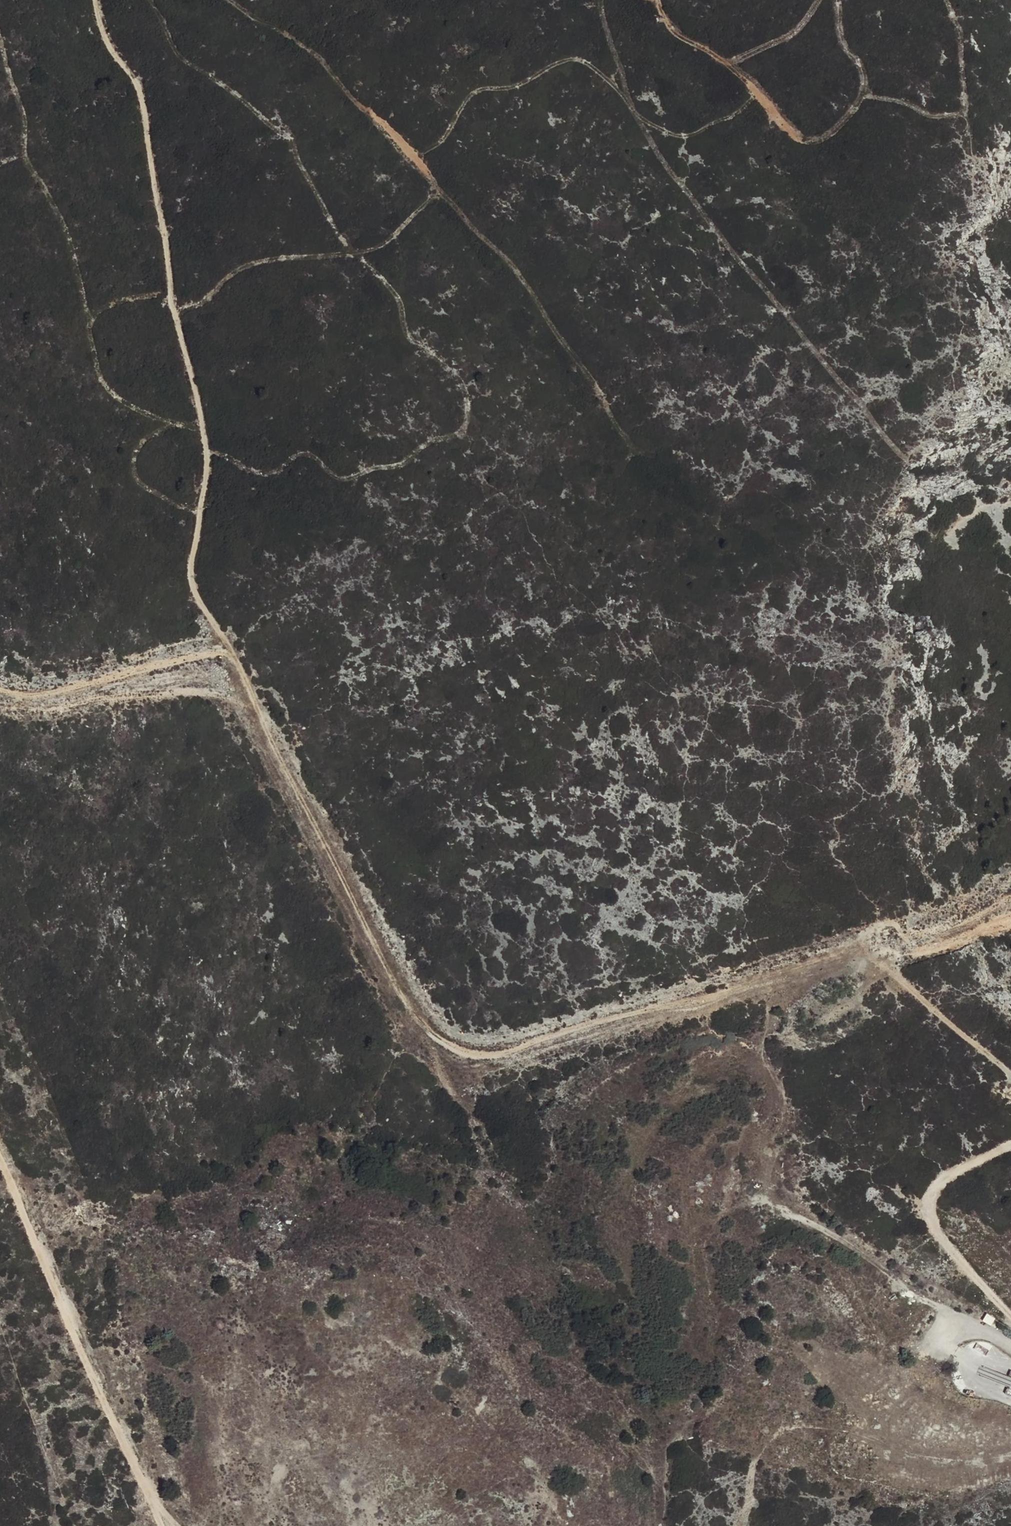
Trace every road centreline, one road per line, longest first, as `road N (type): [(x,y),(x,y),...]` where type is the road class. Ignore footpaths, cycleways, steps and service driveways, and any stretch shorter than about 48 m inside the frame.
road 1 (track): [(0,1159),(158,1525)]
road 2 (track): [(834,0),(868,92),(833,135),(809,141),(787,129),(743,76),(679,33),(660,0)]
road 3 (track): [(1010,1143),(932,1183),(930,1208),(942,1240),(1010,1314)]
road 4 (track): [(1010,1088),(877,949)]

